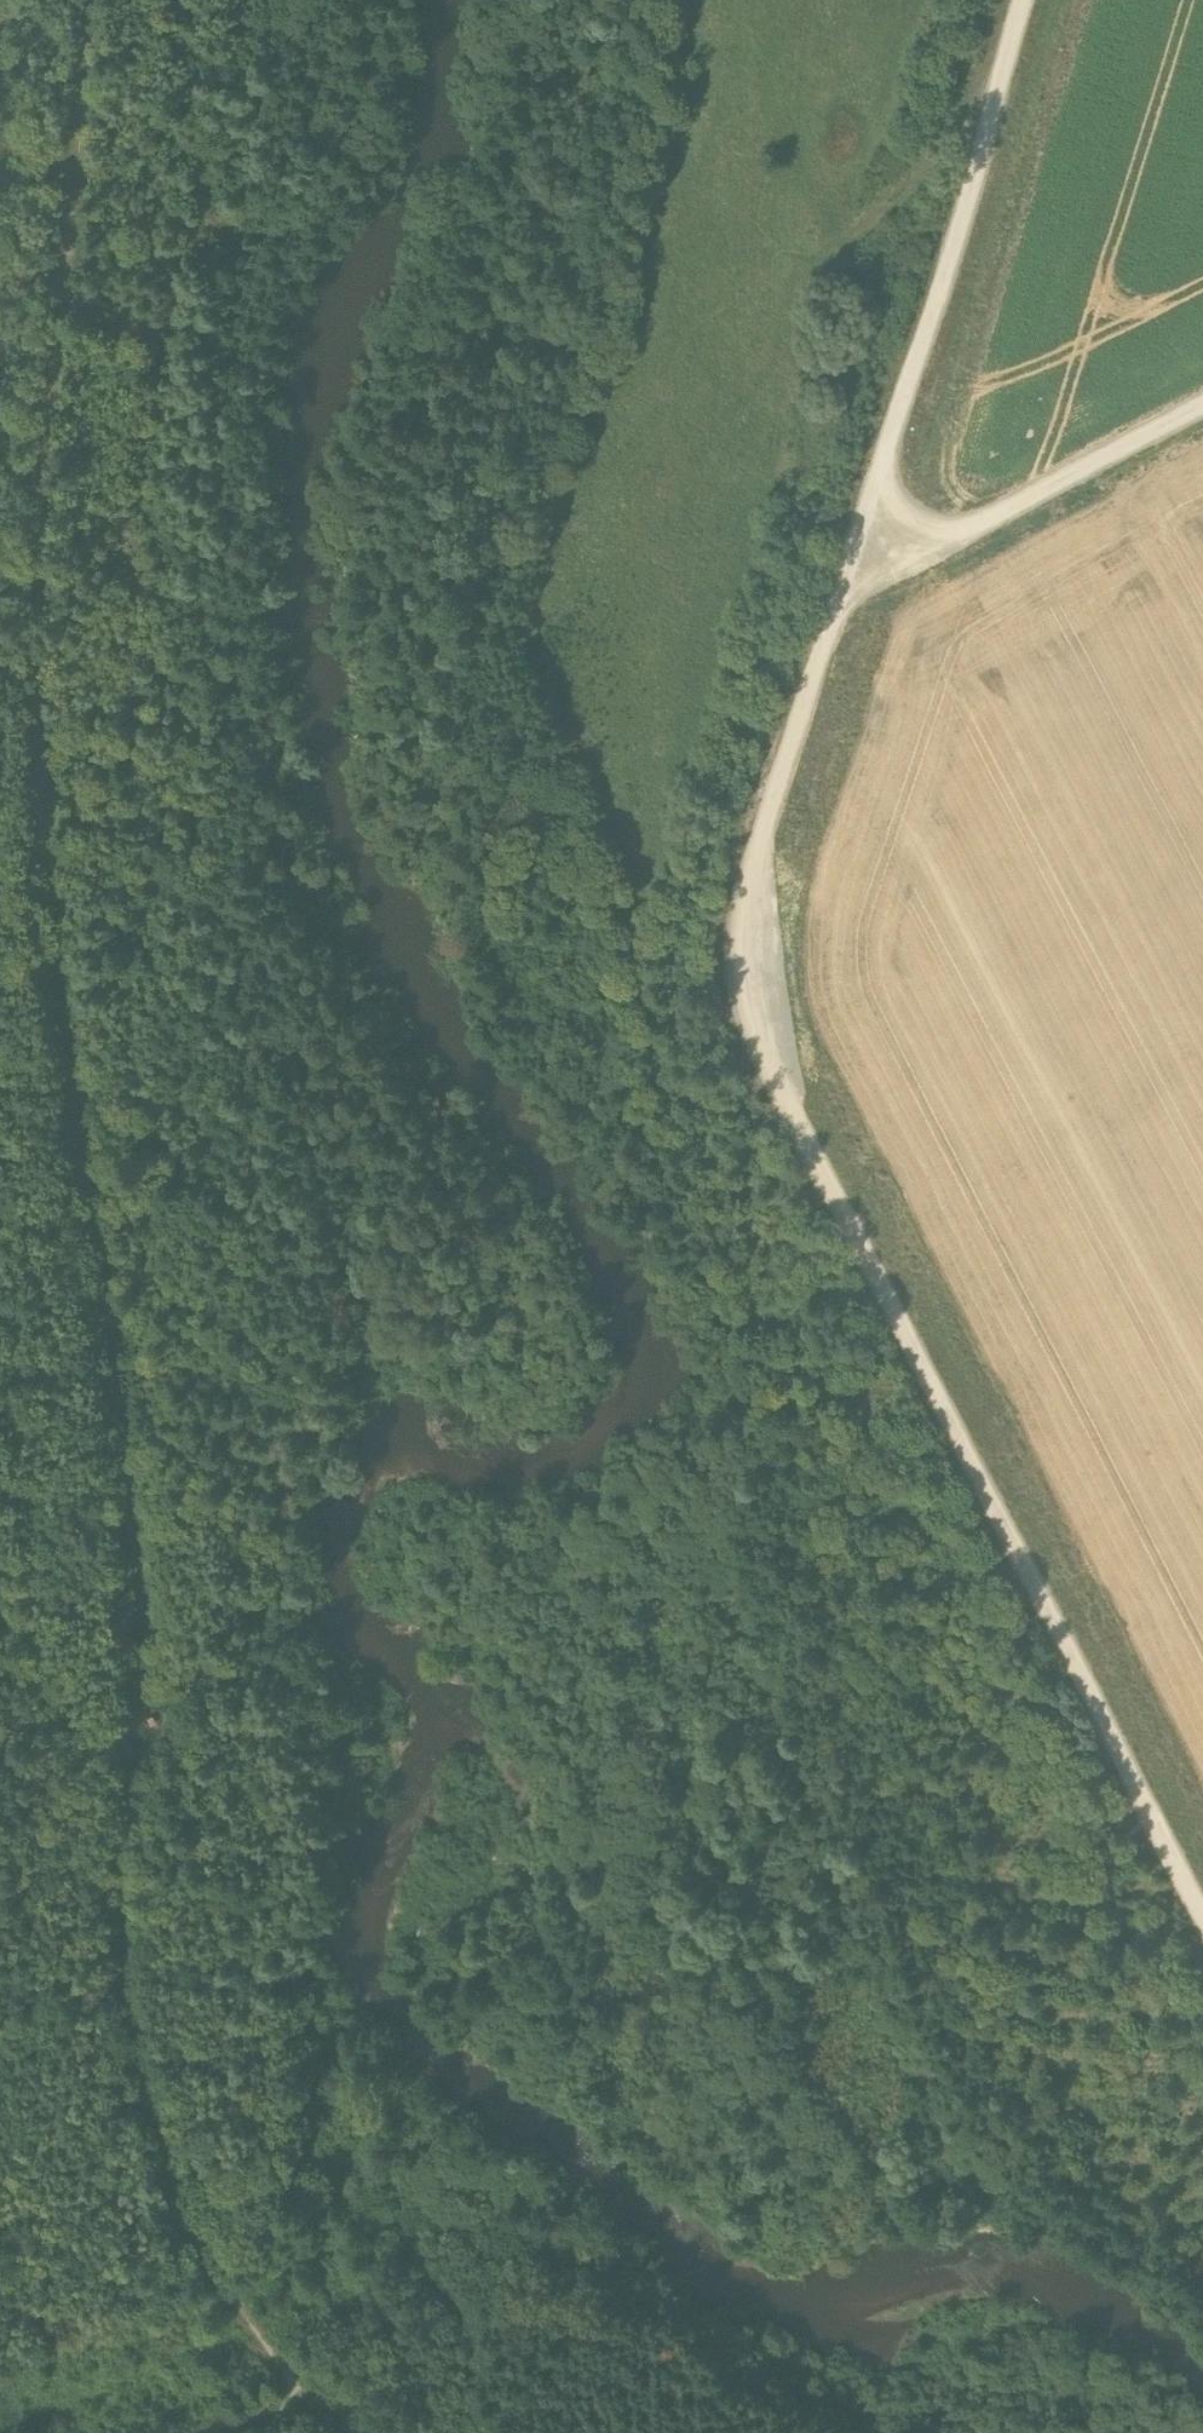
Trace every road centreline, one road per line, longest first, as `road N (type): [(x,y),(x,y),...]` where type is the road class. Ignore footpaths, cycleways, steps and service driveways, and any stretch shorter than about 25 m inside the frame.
road 1 (track): [(1020,0),(818,675),(760,838),(740,910),(738,962),(747,1014),(777,1076),(1202,1910)]
road 2 (track): [(1202,394),(848,574)]

